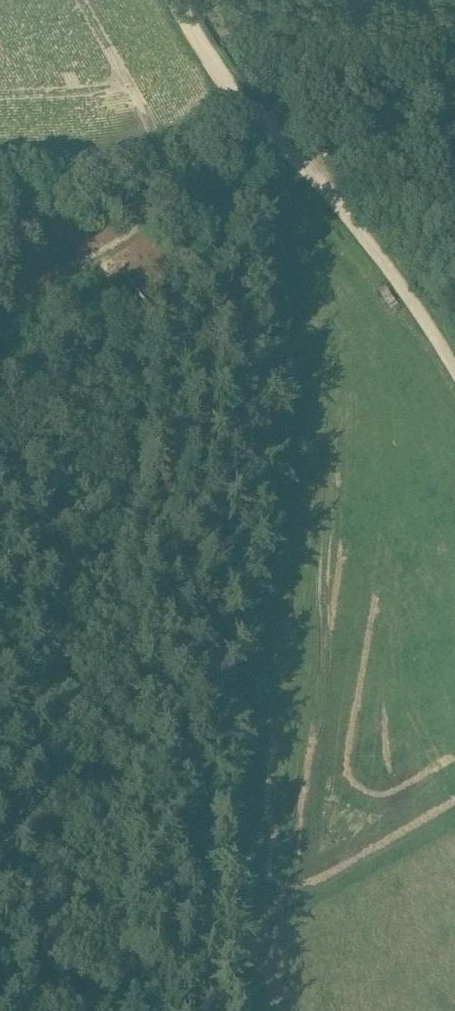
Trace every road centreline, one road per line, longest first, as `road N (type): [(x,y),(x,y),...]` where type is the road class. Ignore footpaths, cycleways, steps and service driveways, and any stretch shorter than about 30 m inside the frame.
road 1 (unclassified): [(454,376),(421,312),(258,122)]
road 2 (track): [(0,302),(151,233),(258,122)]
road 3 (unclassified): [(178,0),(258,122)]

